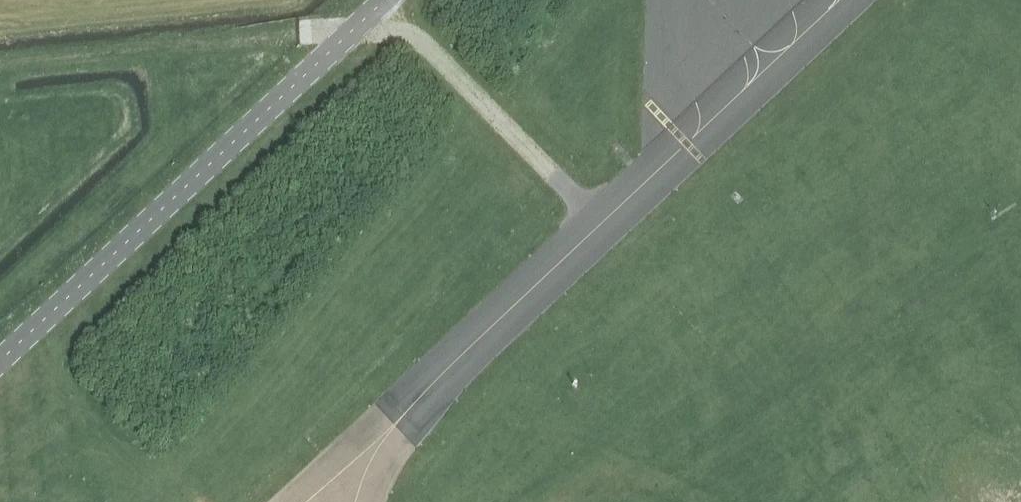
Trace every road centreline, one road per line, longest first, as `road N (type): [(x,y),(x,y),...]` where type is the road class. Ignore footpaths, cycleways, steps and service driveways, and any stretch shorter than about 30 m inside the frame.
road 1 (unclassified): [(385,0),(0,360)]
road 2 (track): [(0,65),(300,37)]

